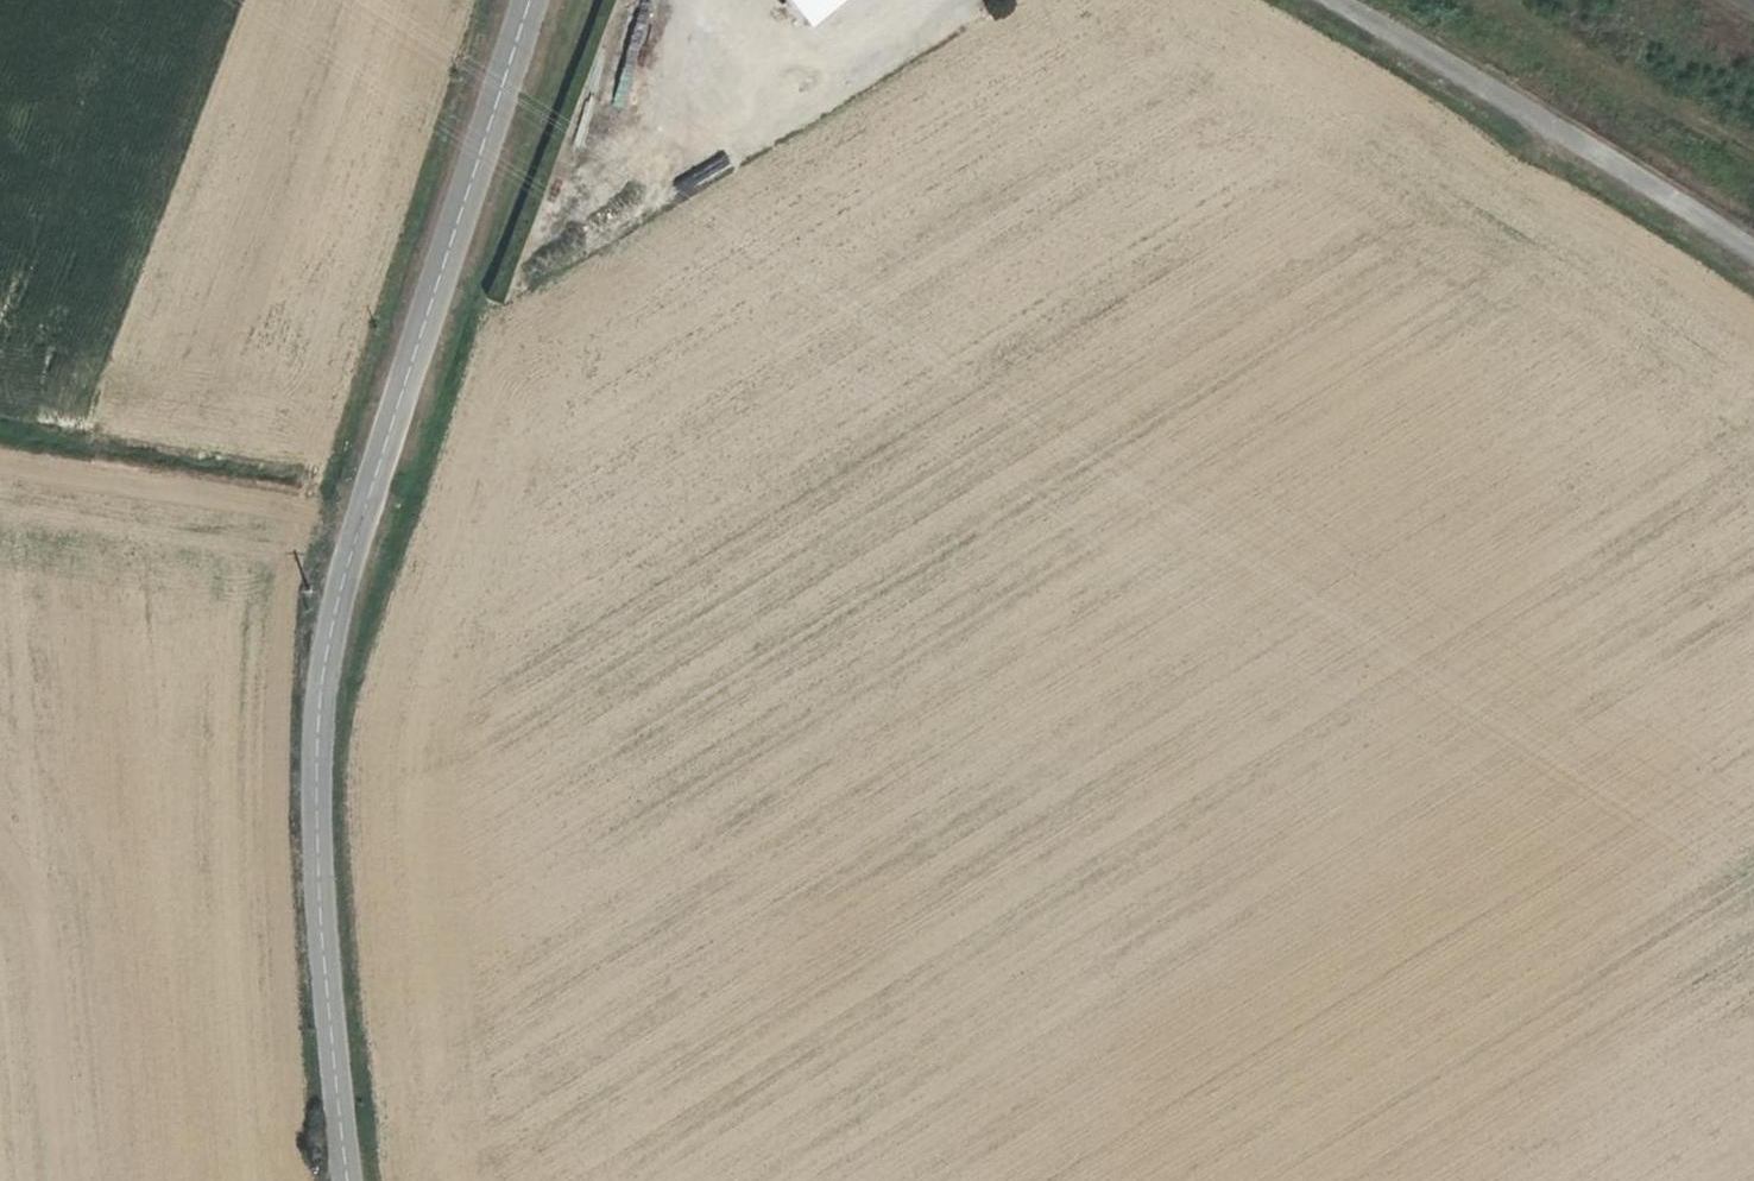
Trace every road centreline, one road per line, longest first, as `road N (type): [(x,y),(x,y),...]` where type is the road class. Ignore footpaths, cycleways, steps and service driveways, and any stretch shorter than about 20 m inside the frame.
road 1 (unclassified): [(339,1180),(312,914),(310,695),(328,613),(529,0)]
road 2 (unclassified): [(1337,0),(1753,252)]

